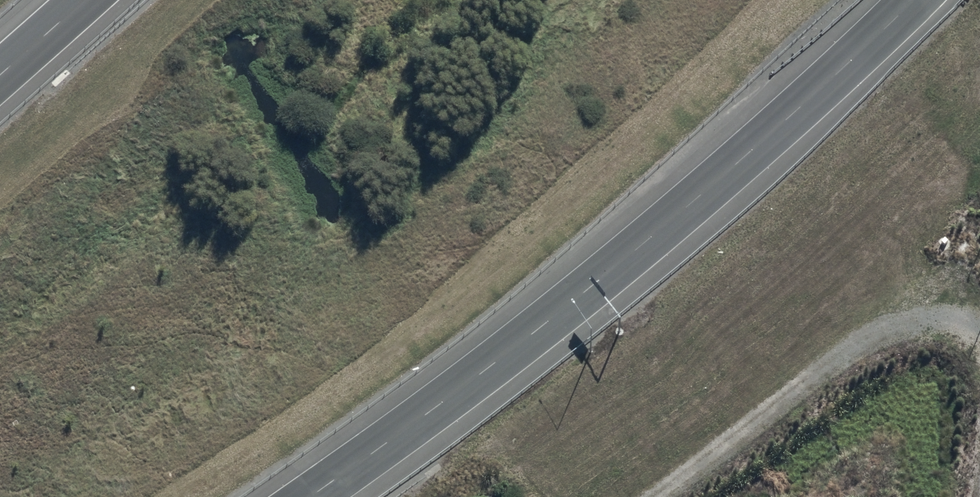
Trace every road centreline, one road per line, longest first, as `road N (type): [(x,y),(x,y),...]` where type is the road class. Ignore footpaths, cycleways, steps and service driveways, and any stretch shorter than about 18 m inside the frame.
road 1 (motorway): [(911,0),(655,235),(509,354),(306,496)]
road 2 (track): [(979,330),(919,329),(854,351),(787,391),(646,496)]

